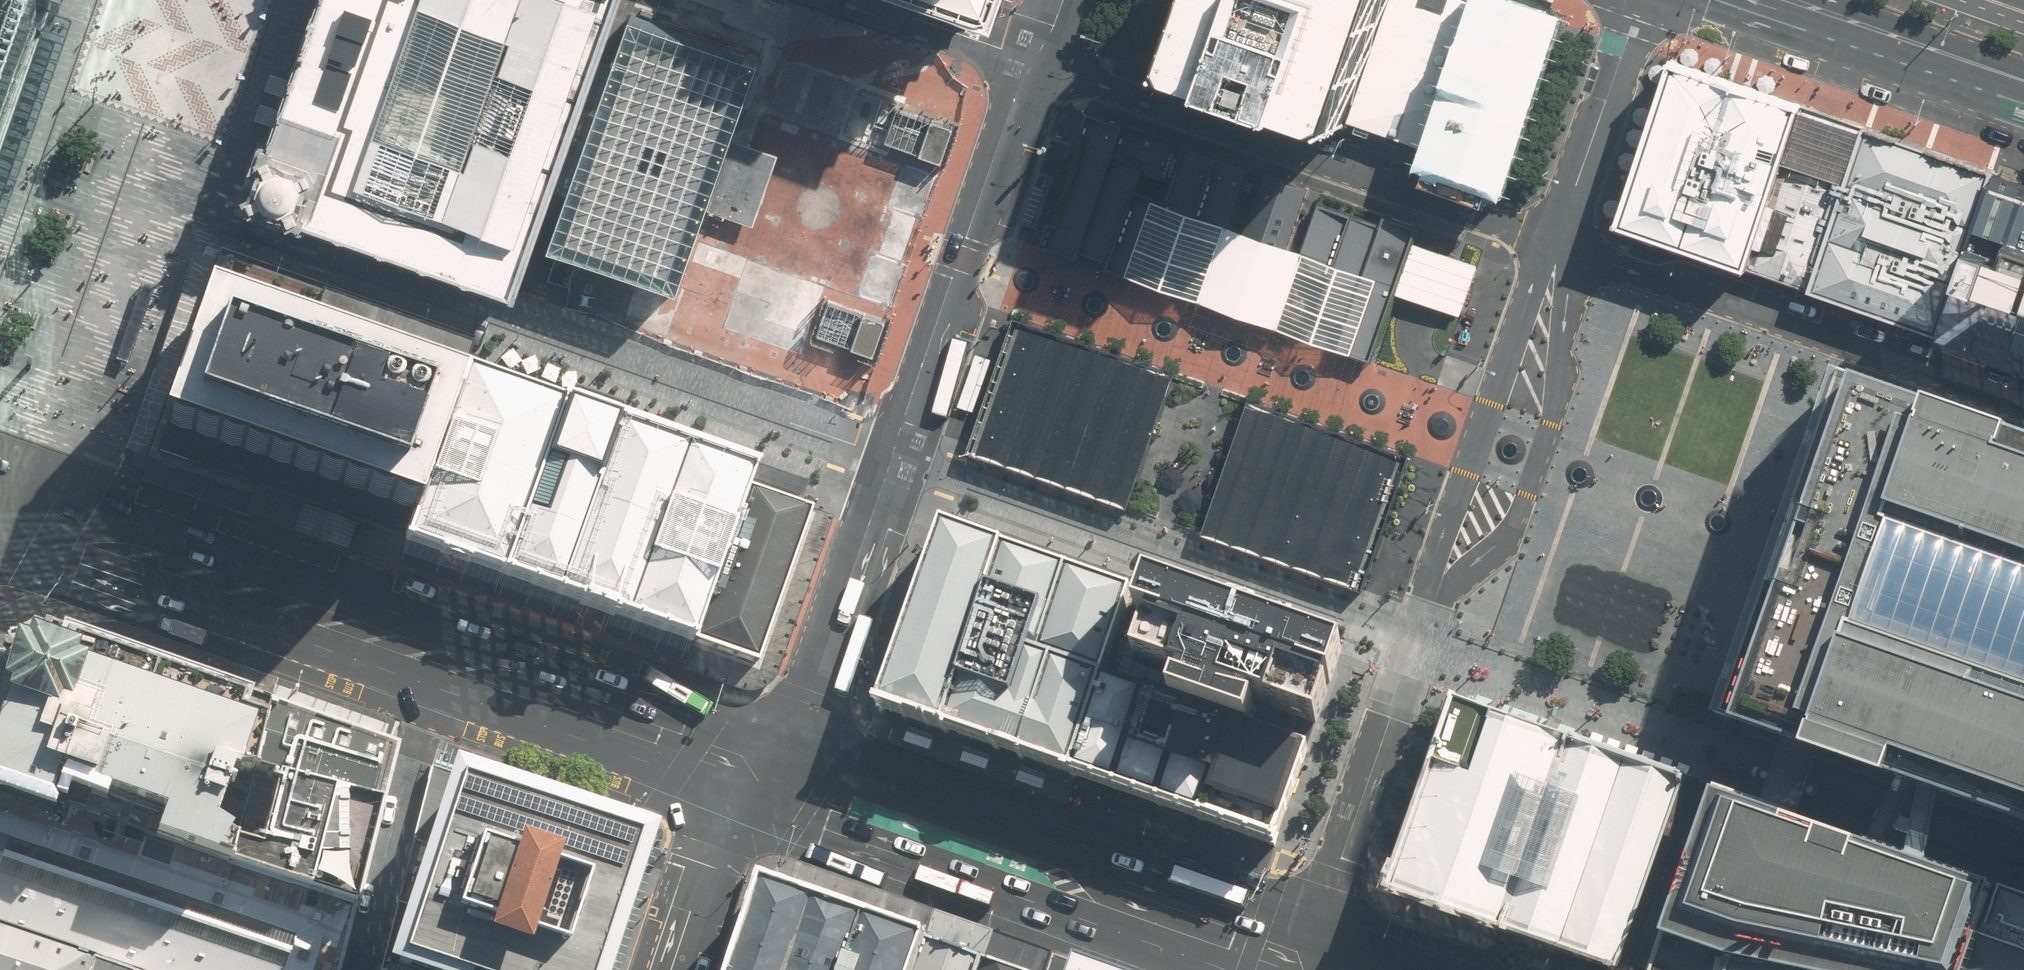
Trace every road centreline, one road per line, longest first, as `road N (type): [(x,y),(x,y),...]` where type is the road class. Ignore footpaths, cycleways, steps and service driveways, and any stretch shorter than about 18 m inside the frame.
road 1 (residential): [(2023,850),(1417,642)]
road 2 (residential): [(891,461),(320,254)]
road 3 (secondary): [(1299,969),(757,778)]
road 4 (residential): [(891,461),(1417,642)]
road 5 (residential): [(1036,59),(1551,244)]
road 6 (residential): [(1551,244),(2023,406)]
road 7 (secondary): [(446,665),(0,510)]
road 8 (residential): [(1036,59),(891,461)]
road 9 (residential): [(1551,244),(1559,370),(1552,422),(1517,513),(1435,593)]
road 10 (residential): [(1435,593),(1551,244)]
road 11 (residential): [(1303,969),(1417,642)]
road 12 (residential): [(891,461),(816,673),(757,778)]
road 13 (secondary): [(757,778),(446,665)]
road 14 (residential): [(363,969),(446,665)]
road 15 (residential): [(1551,244),(1639,0)]
road 16 (residential): [(757,778),(703,874),(670,969)]
road 17 (residential): [(869,0),(1036,59)]
road 18 (secondary): [(1786,0),(1918,46)]

